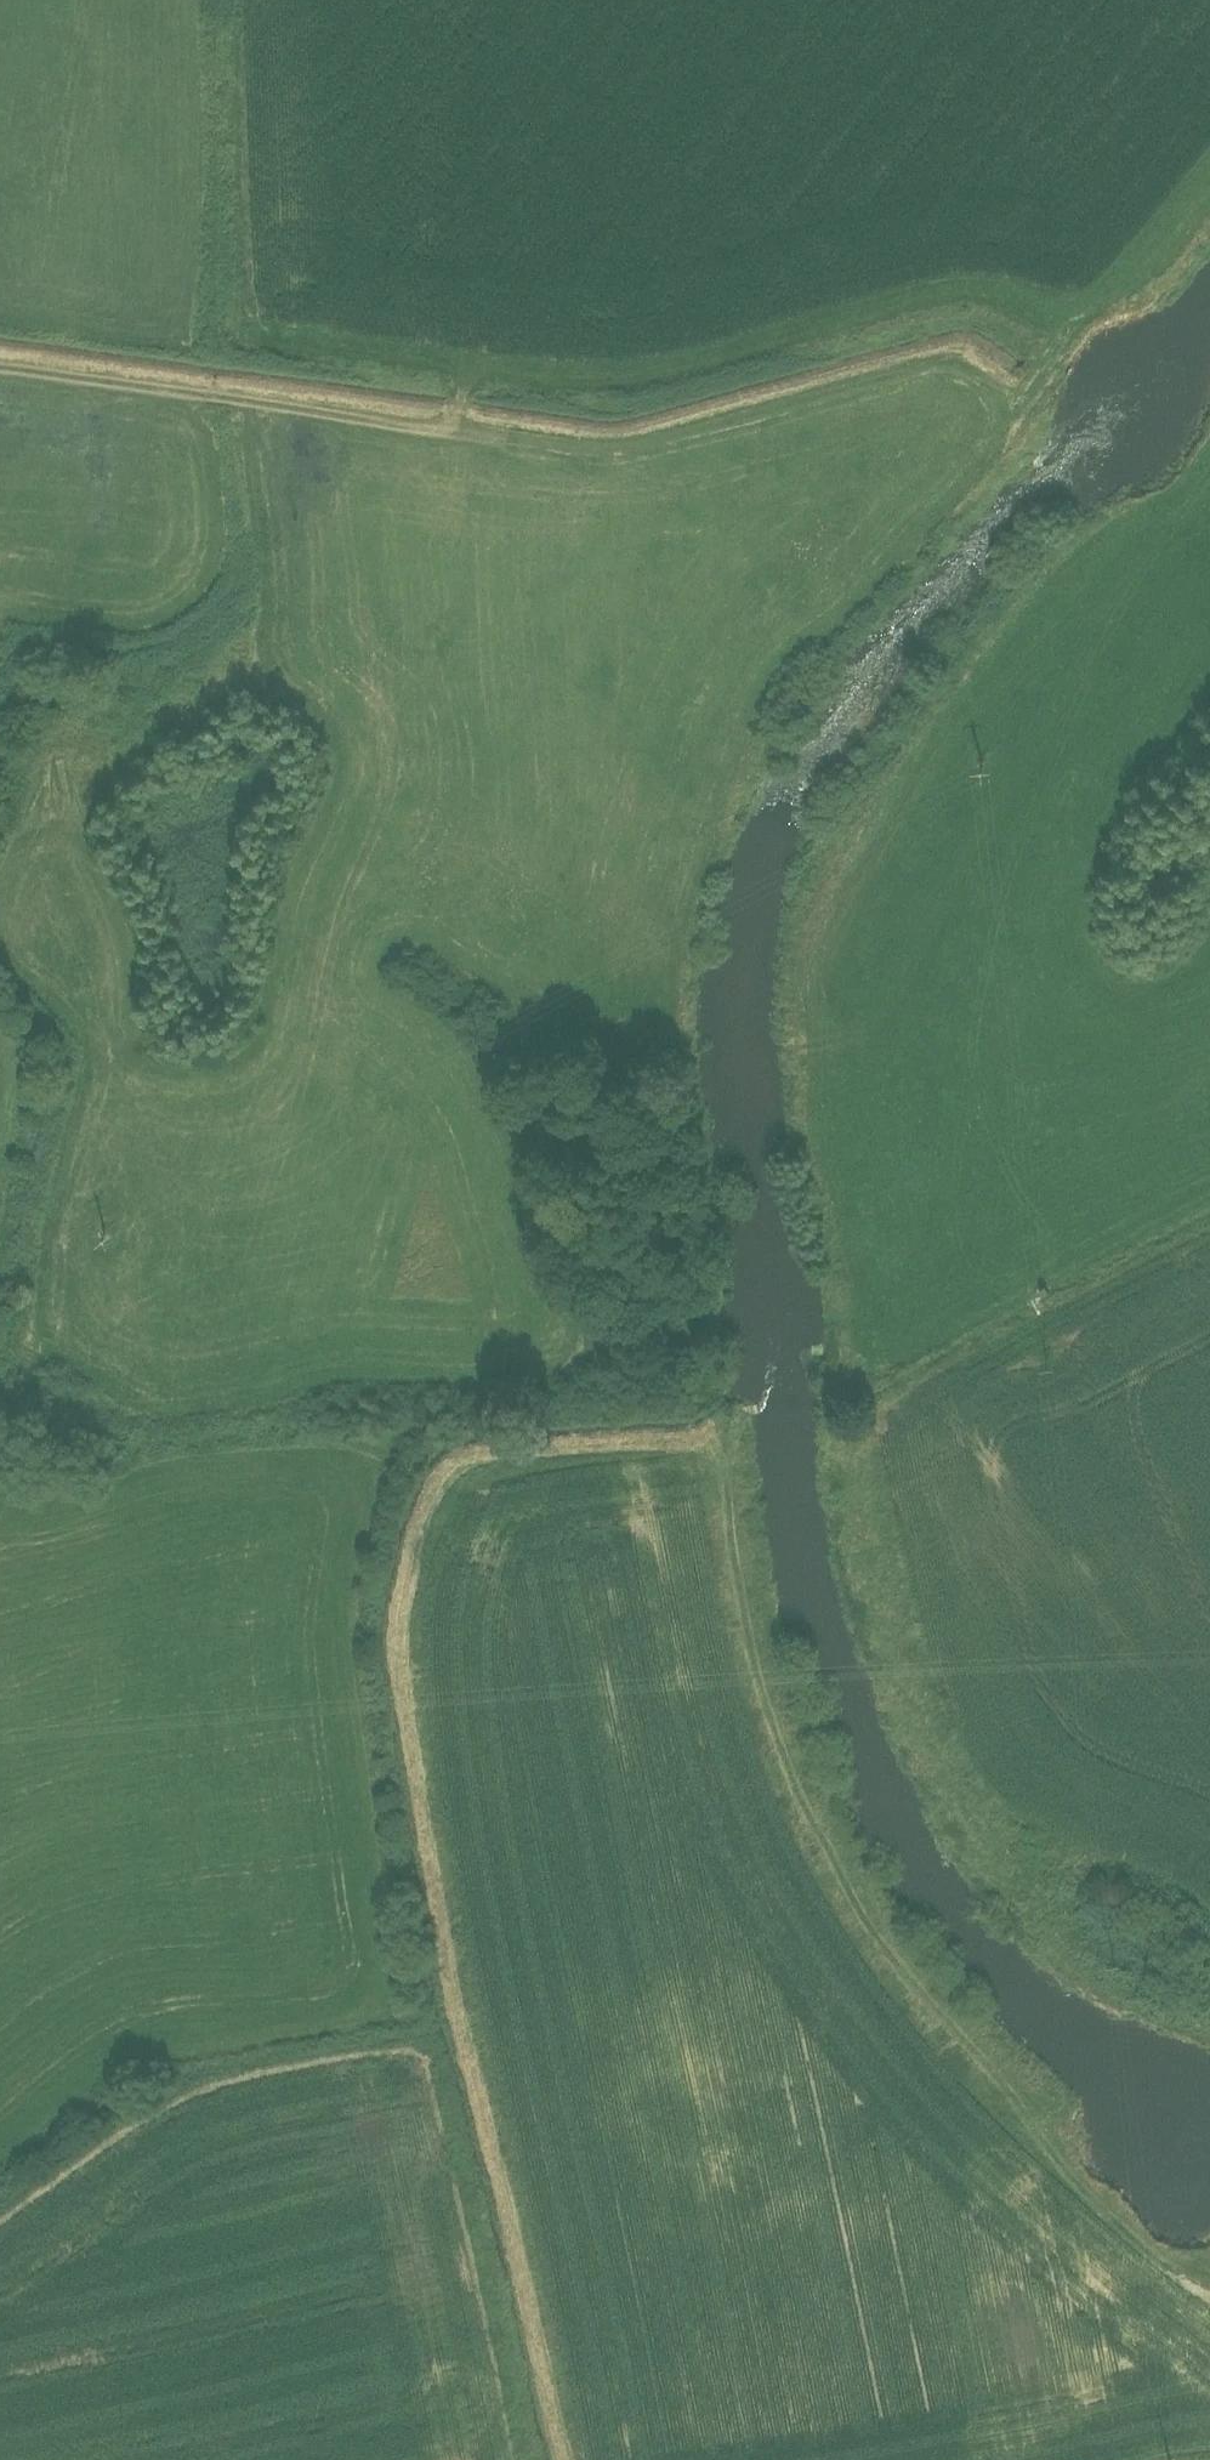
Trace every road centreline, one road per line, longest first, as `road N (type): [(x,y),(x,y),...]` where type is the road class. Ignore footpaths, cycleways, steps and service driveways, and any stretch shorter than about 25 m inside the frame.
road 1 (track): [(0,369),(430,427),(449,417),(459,383)]

